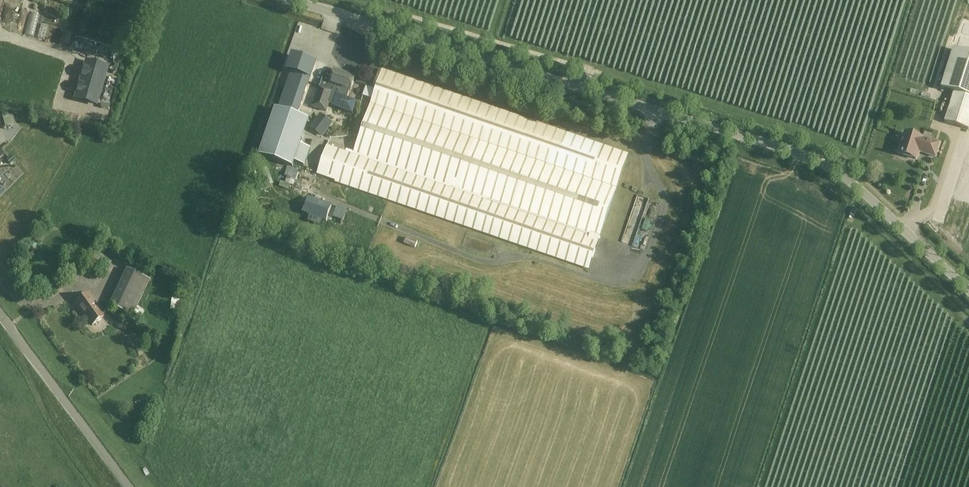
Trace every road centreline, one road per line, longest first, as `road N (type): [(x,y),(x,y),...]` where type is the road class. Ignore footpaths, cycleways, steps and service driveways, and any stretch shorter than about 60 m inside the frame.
road 1 (tertiary): [(968,291),(817,161),(288,0)]
road 2 (tertiary): [(130,486),(0,313)]

